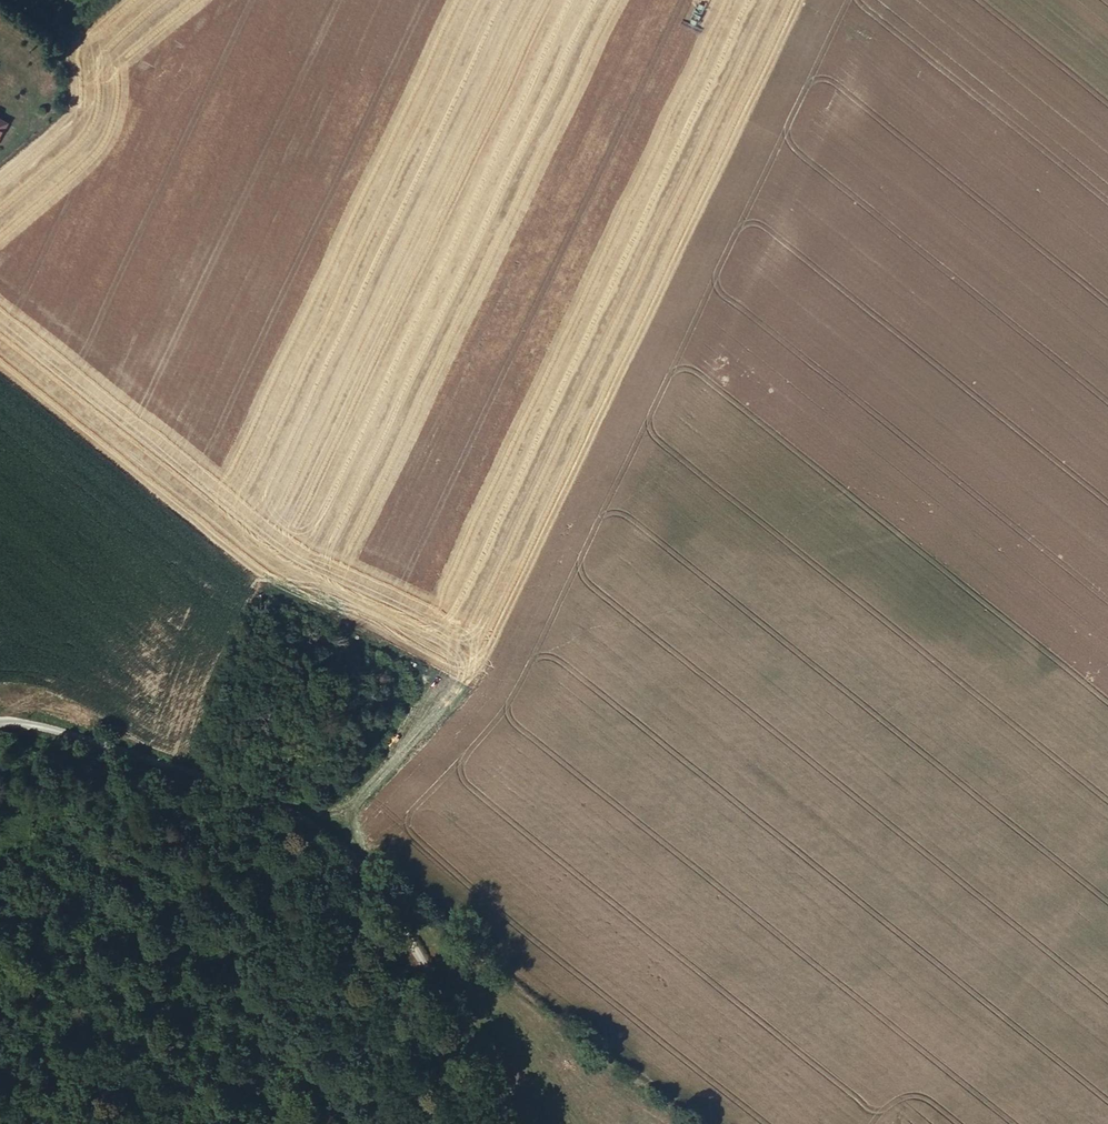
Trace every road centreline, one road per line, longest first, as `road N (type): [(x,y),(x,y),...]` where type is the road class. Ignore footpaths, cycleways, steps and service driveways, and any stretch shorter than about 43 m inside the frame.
road 1 (unclassified): [(0,724),(90,742),(301,817),(402,905),(524,1123)]

